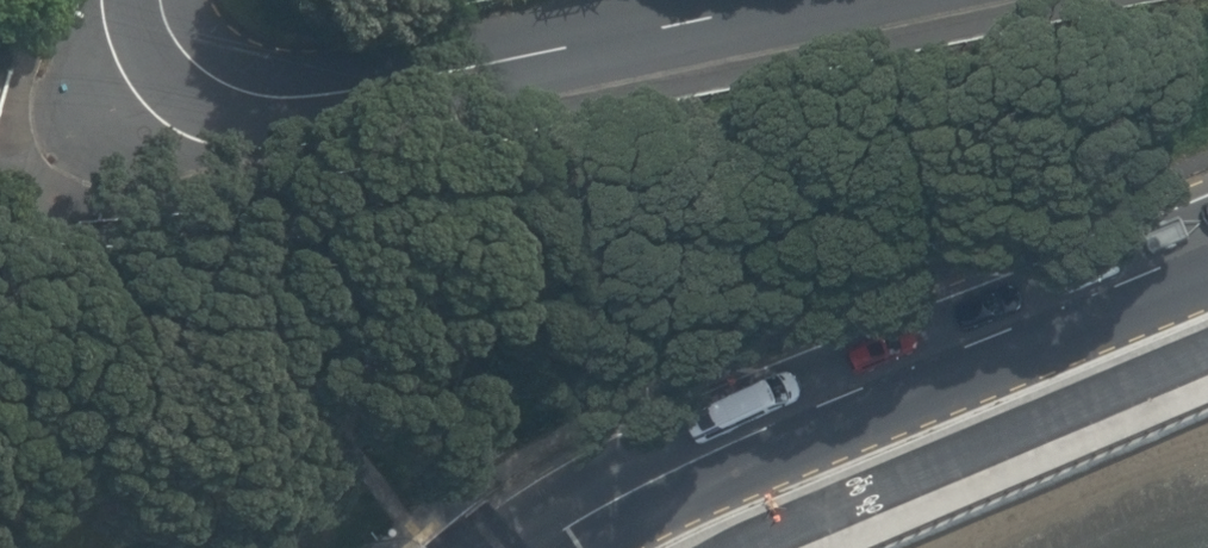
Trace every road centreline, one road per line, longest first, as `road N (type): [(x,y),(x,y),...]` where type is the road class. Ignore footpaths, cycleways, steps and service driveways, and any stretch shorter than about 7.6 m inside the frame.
road 1 (secondary): [(1207,248),(684,465),(538,547)]
road 2 (residential): [(797,0),(342,100),(223,85),(160,25),(161,0)]

